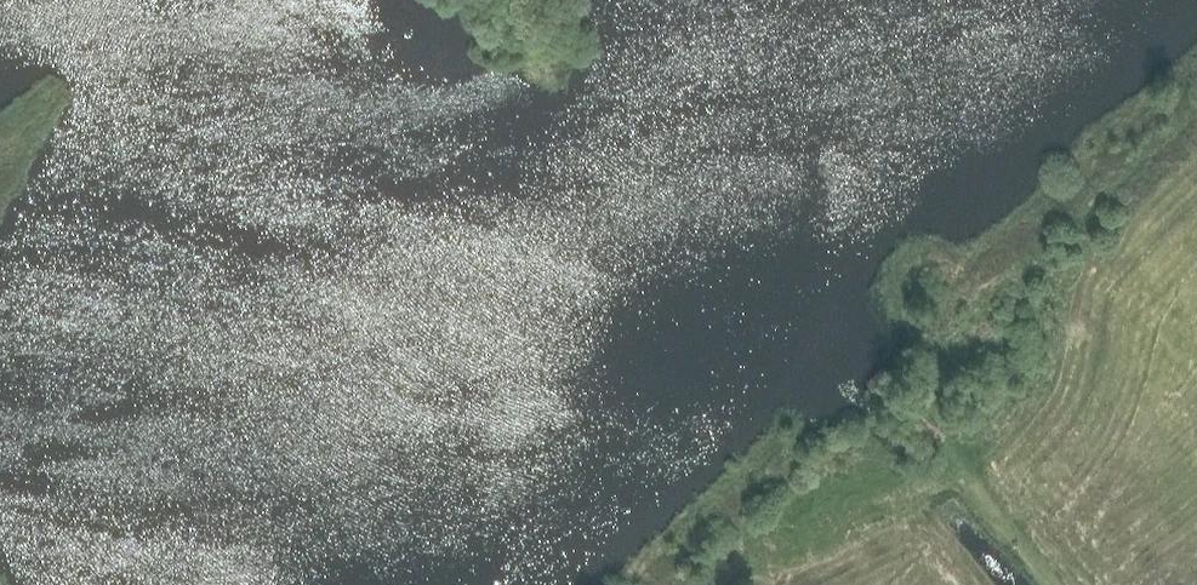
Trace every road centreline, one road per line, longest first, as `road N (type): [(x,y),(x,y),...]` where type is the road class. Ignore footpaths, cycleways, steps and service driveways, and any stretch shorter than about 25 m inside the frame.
road 1 (track): [(1055,584),(945,444)]

